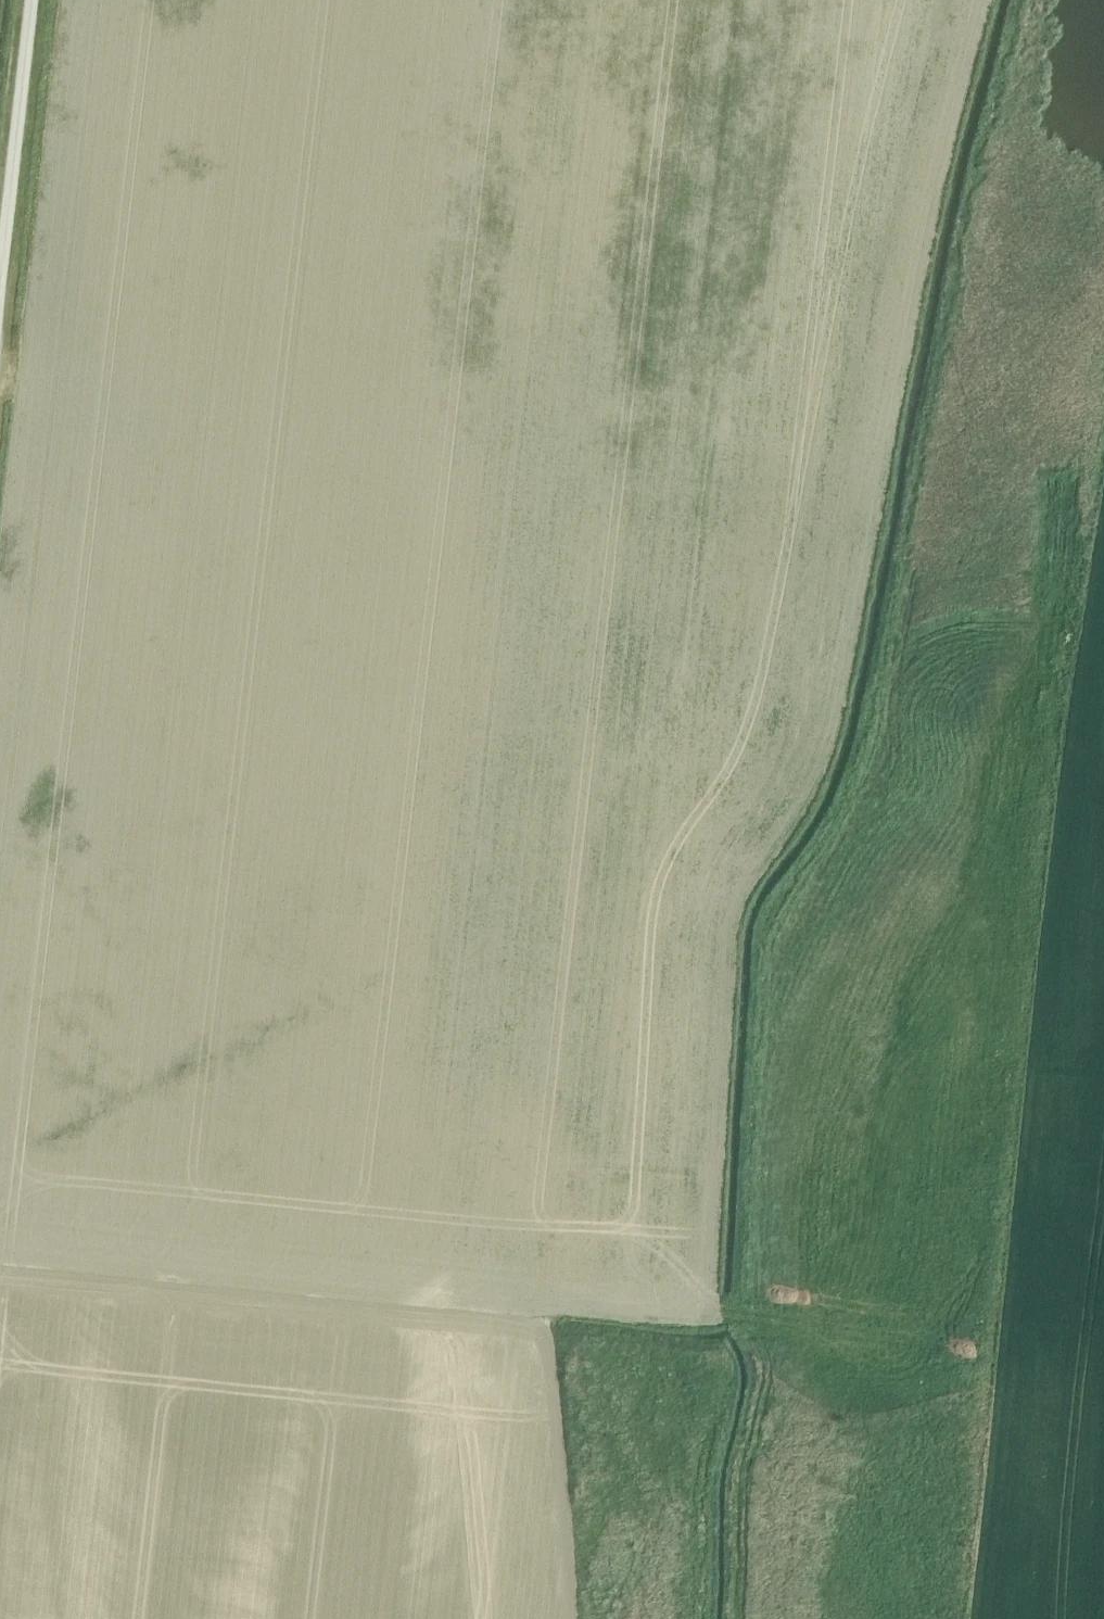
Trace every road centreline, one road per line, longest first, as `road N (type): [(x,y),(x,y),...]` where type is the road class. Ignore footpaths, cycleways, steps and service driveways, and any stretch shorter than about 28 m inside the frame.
road 1 (unclassified): [(0,290),(34,0)]

